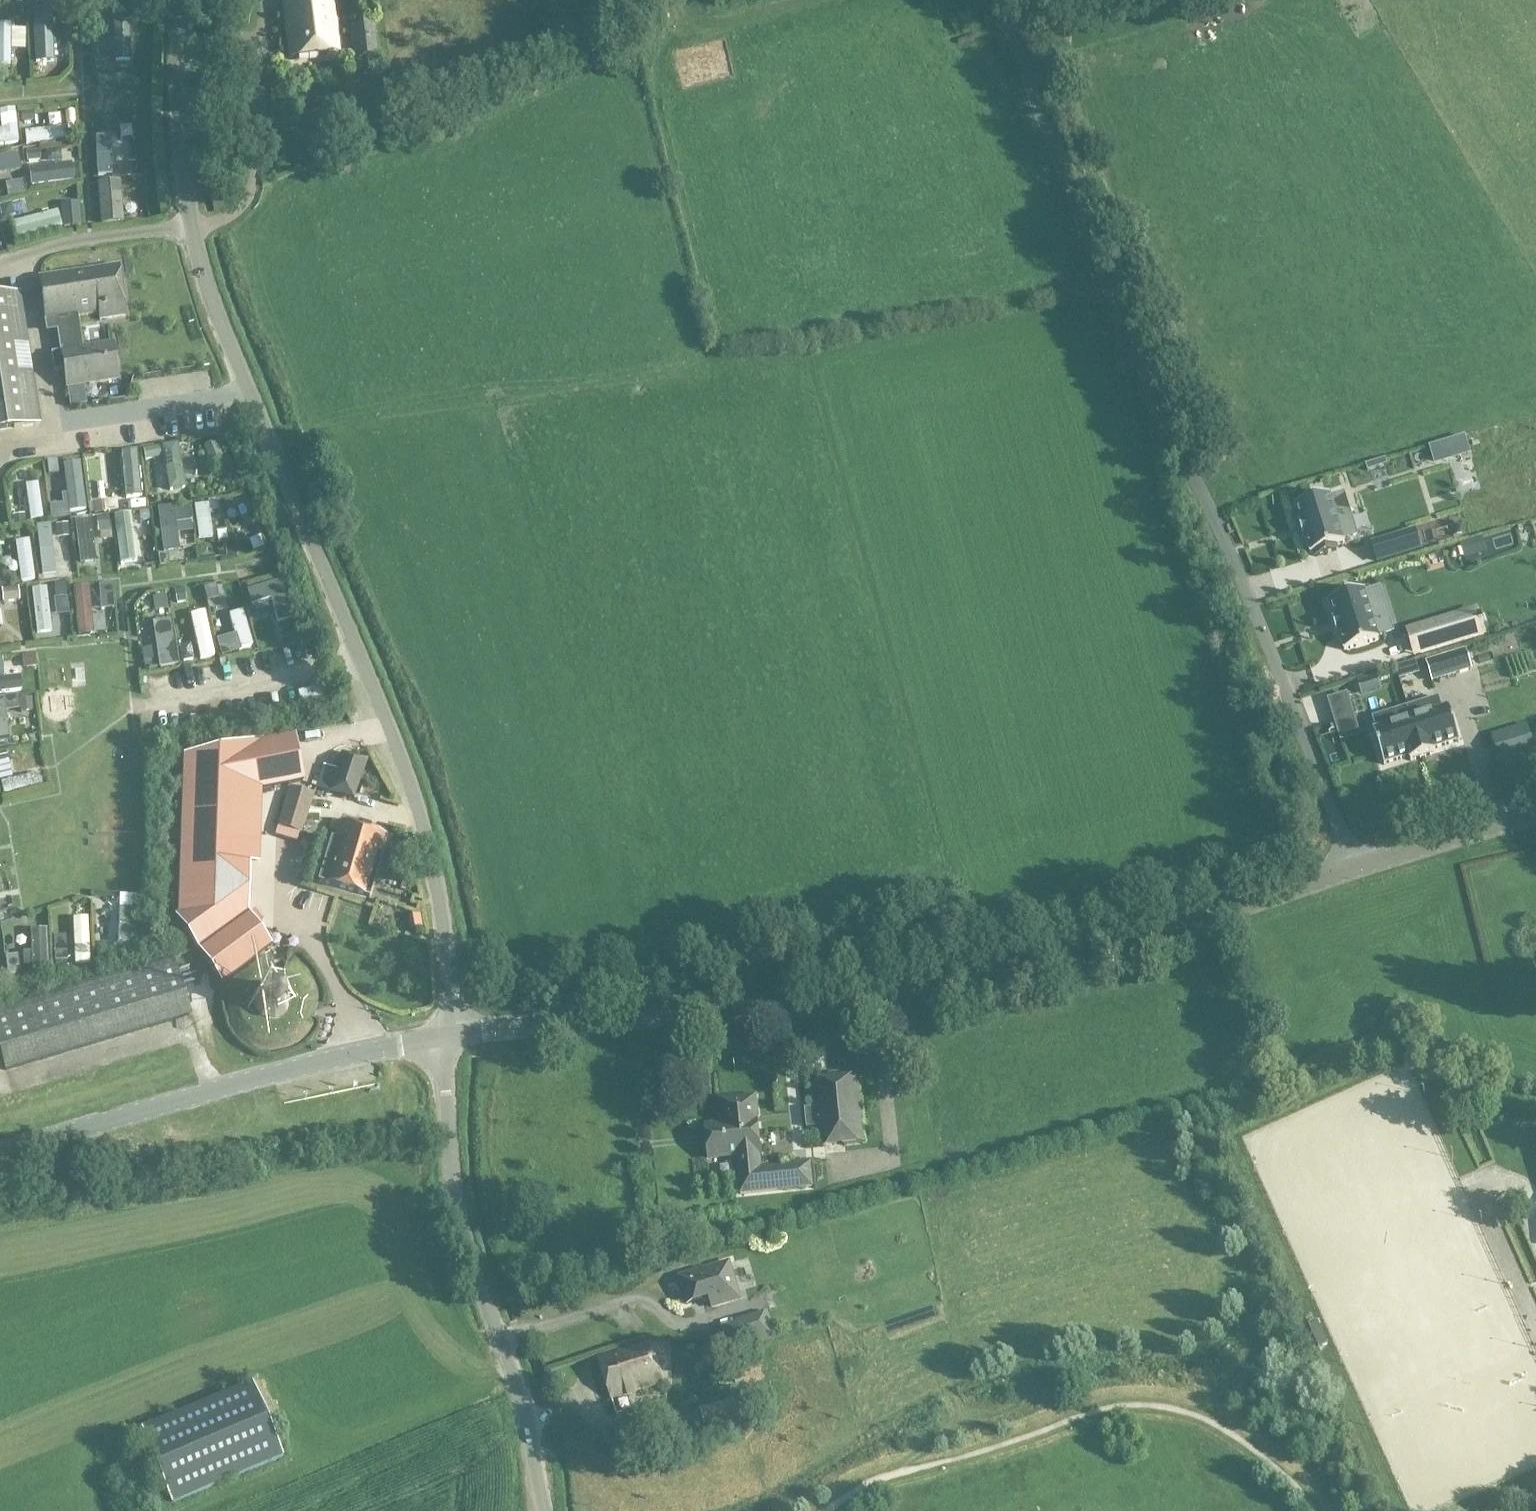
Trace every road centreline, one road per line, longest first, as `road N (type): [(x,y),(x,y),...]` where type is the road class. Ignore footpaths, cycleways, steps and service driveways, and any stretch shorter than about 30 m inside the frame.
road 1 (unclassified): [(454,1033),(443,923),(416,803),(201,280),(182,134),(181,0)]
road 2 (unclassified): [(1358,868),(1022,69),(1020,48),(1029,27),(1081,0)]
road 3 (unclassified): [(454,1033),(913,992),(1081,956),(1358,868)]
road 4 (unclassified): [(545,1510),(453,1177),(446,1080),(454,1033)]
road 5 (unclassified): [(0,1151),(454,1033)]
road 6 (unclassified): [(1358,868),(1535,816)]

